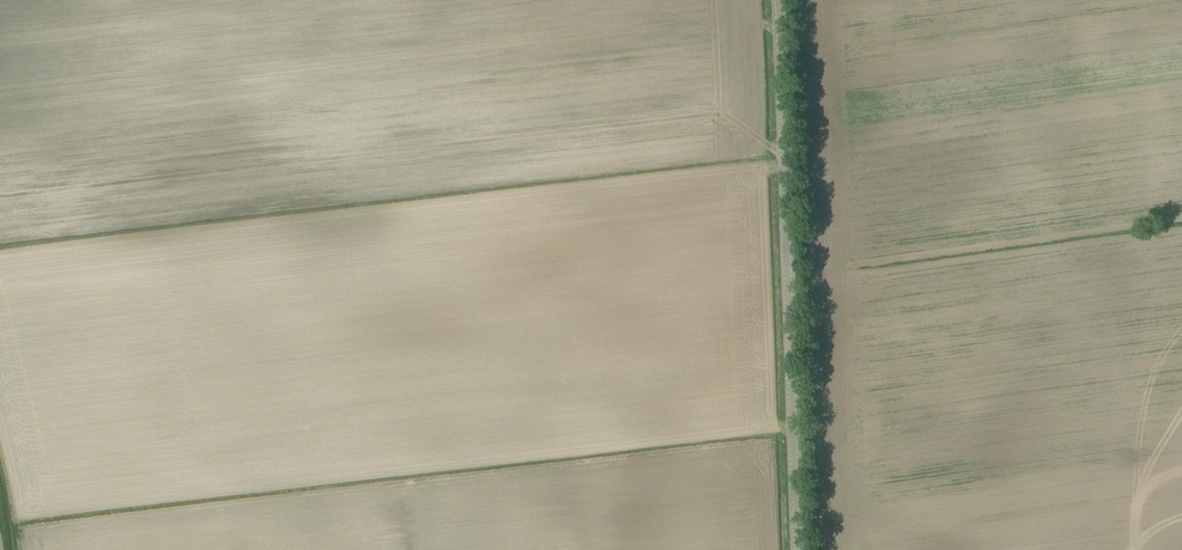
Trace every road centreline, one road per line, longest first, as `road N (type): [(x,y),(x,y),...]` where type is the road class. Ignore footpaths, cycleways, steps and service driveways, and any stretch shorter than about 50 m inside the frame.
road 1 (unclassified): [(804,549),(785,0)]

